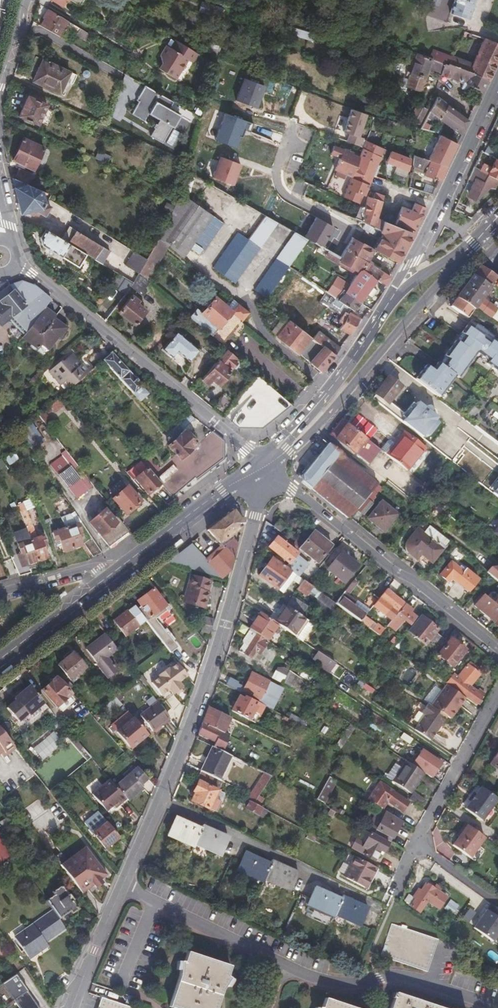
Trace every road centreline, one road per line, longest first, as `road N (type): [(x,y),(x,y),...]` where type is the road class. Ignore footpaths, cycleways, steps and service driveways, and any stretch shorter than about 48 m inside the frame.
road 1 (tertiary): [(72,1007),(190,727),(265,467)]
road 2 (residential): [(265,467),(18,263)]
road 3 (secondary): [(265,467),(322,418),(473,244)]
road 4 (tertiary): [(265,467),(497,650)]
road 5 (residential): [(497,79),(391,298)]
road 6 (secondary): [(391,298),(265,467)]
road 7 (secondary): [(109,576),(265,467)]
road 8 (residential): [(417,846),(497,690)]
road 9 (secondary): [(0,658),(109,576)]

